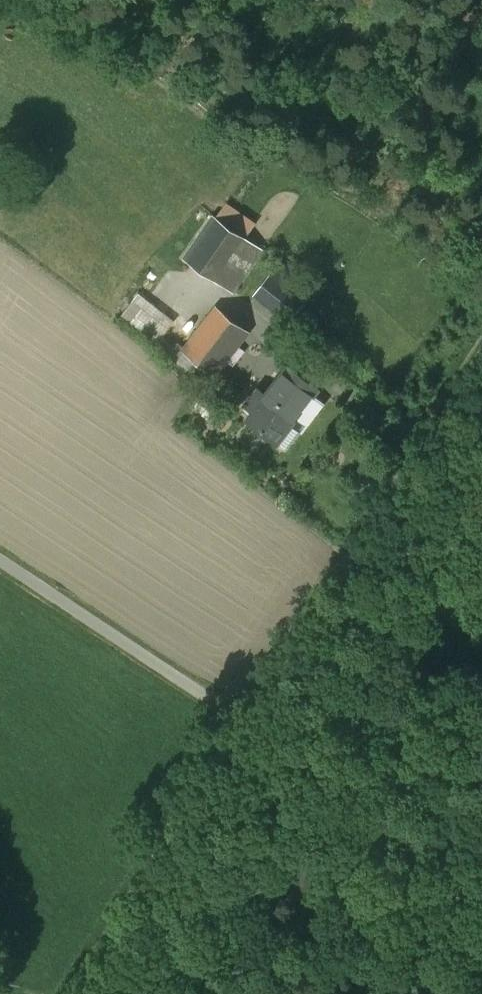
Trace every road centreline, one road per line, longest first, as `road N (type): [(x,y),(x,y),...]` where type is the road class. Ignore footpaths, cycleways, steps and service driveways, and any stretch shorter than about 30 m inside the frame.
road 1 (residential): [(247,724),(427,436)]
road 2 (residential): [(74,993),(247,724)]
road 3 (unclassified): [(0,560),(247,724)]

